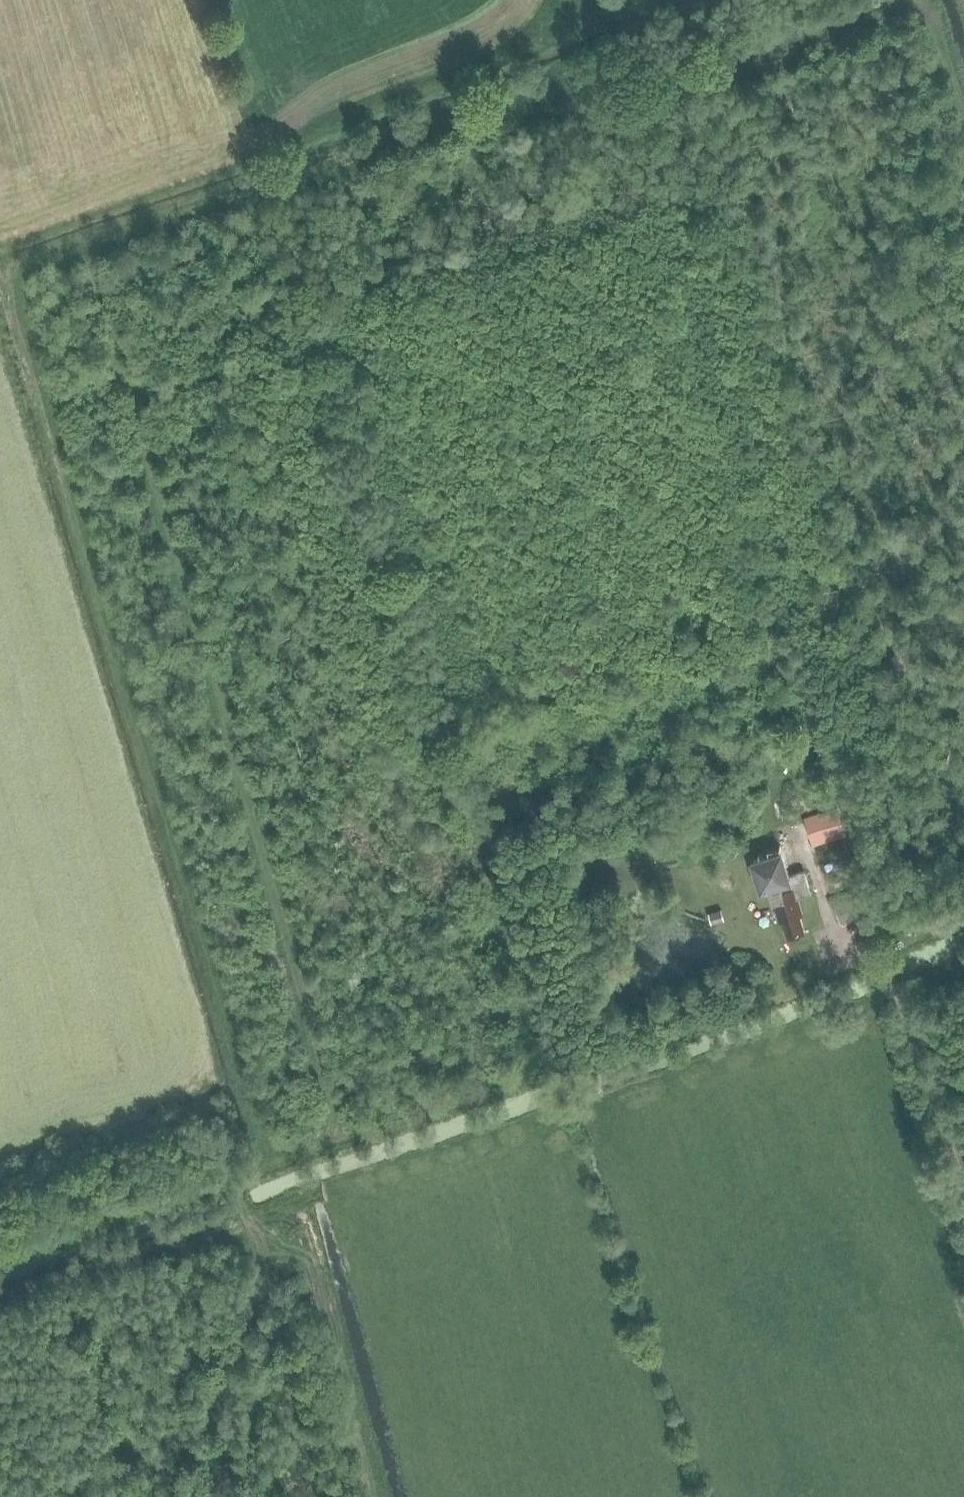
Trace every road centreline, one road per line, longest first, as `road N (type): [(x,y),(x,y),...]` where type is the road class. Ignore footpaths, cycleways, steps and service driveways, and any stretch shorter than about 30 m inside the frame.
road 1 (track): [(963,1190),(893,980),(865,945),(833,928)]

